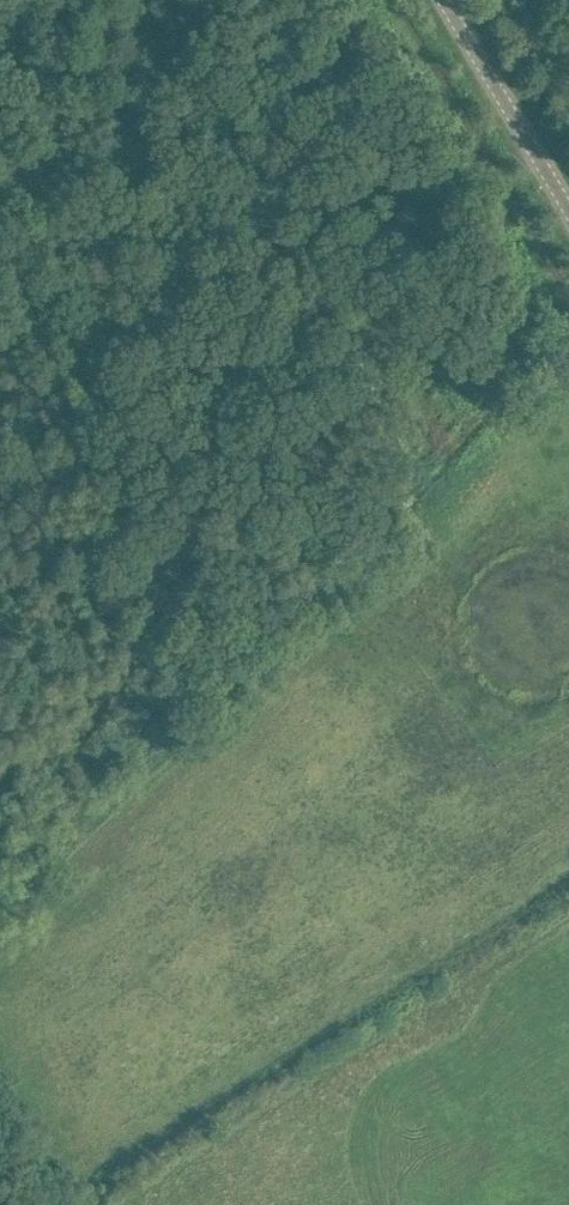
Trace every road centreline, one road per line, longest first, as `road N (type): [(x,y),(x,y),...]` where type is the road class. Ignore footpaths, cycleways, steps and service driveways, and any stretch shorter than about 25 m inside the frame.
road 1 (unclassified): [(568,207),(445,0)]

